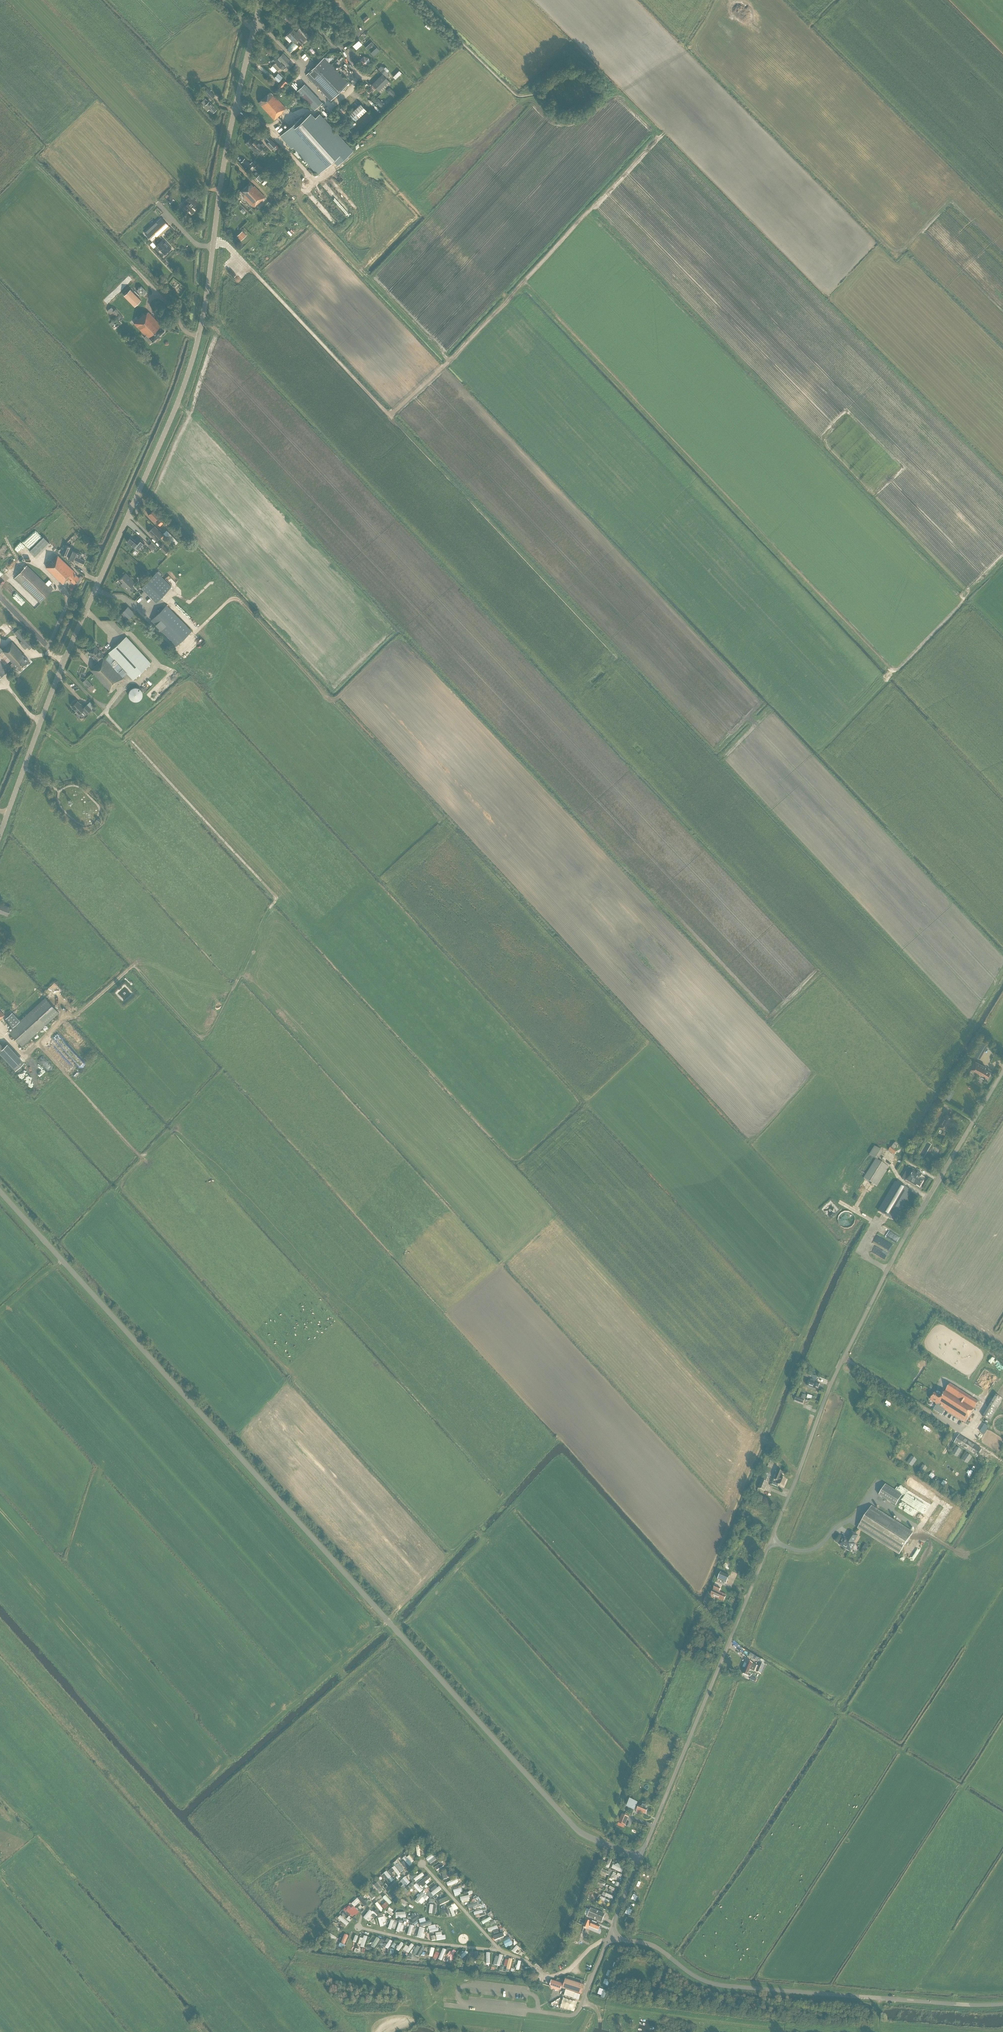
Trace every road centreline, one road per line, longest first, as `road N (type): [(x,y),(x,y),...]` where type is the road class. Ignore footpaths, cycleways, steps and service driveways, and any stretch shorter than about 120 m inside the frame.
road 1 (unclassified): [(640,1857),(581,1834),(0,1191)]
road 2 (tertiary): [(0,835),(64,661),(189,369),(261,0)]
road 3 (unclassified): [(640,1857),(832,1383),(1002,1074)]
road 4 (unclassified): [(610,1934),(651,1945),(723,1986),(1002,2004)]
road 5 (track): [(198,337),(182,328),(172,307),(37,166),(0,201)]

